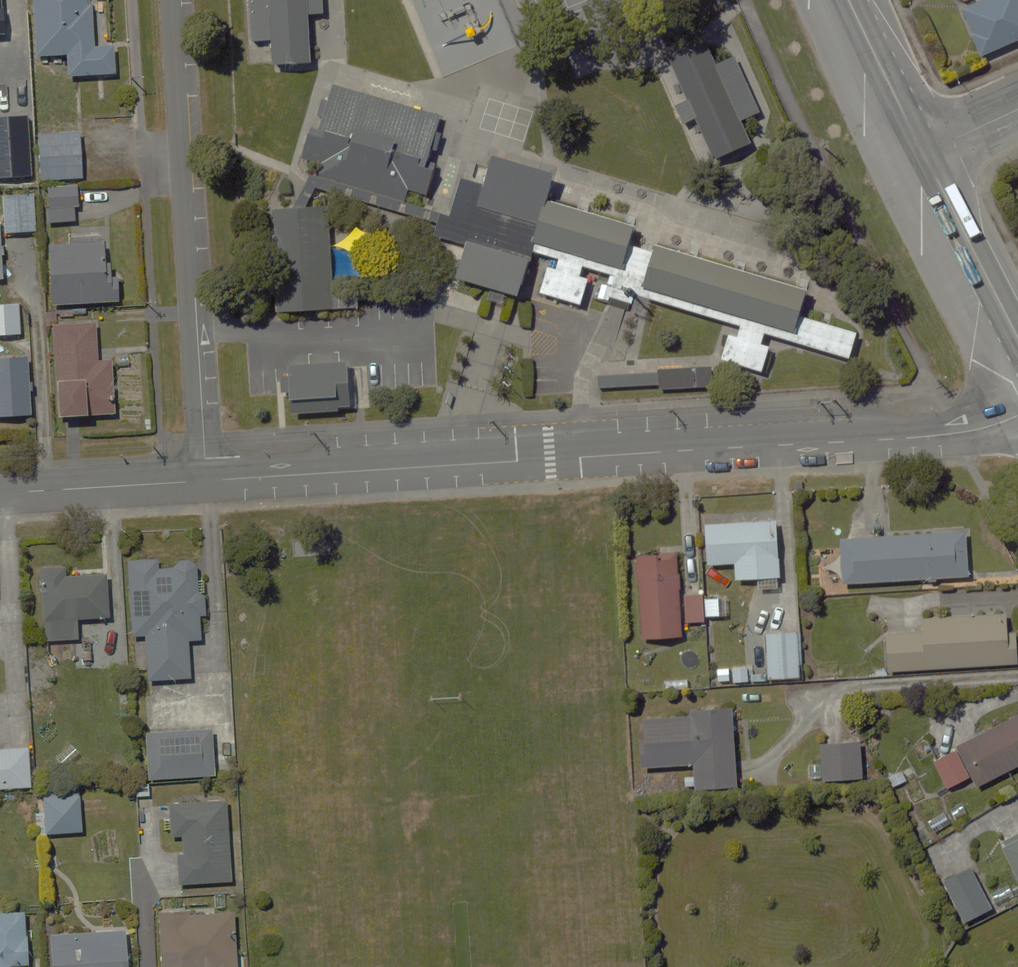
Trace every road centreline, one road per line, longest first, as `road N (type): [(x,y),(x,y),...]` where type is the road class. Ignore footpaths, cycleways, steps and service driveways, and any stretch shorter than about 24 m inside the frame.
road 1 (residential): [(206,481),(909,437),(983,429),(1017,416)]
road 2 (residential): [(206,481),(177,0)]
road 3 (residential): [(0,494),(206,481)]
road 4 (primary): [(1017,338),(925,154)]
road 5 (primary): [(925,154),(848,0)]

